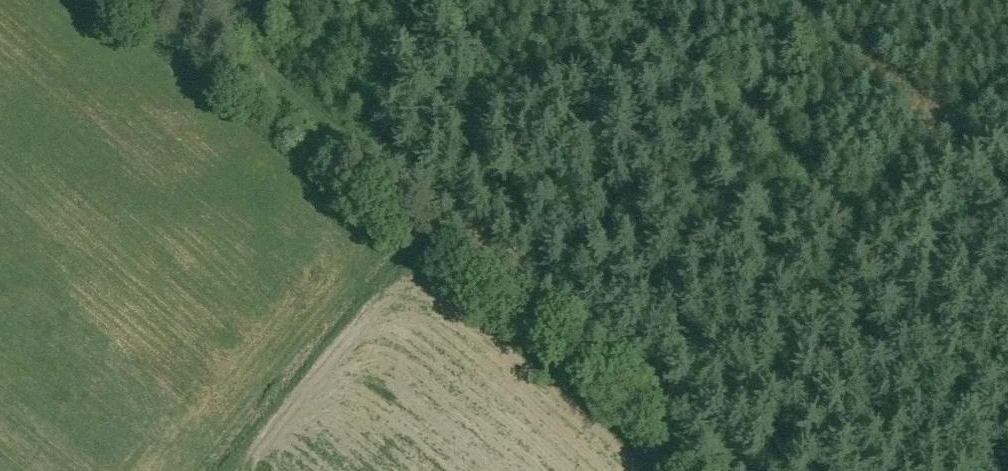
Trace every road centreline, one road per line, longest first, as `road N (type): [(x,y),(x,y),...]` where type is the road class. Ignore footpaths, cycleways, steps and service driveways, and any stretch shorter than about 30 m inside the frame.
road 1 (track): [(174,0),(564,306),(720,448),(761,470)]
road 2 (track): [(1000,470),(819,201),(770,145),(607,0)]

